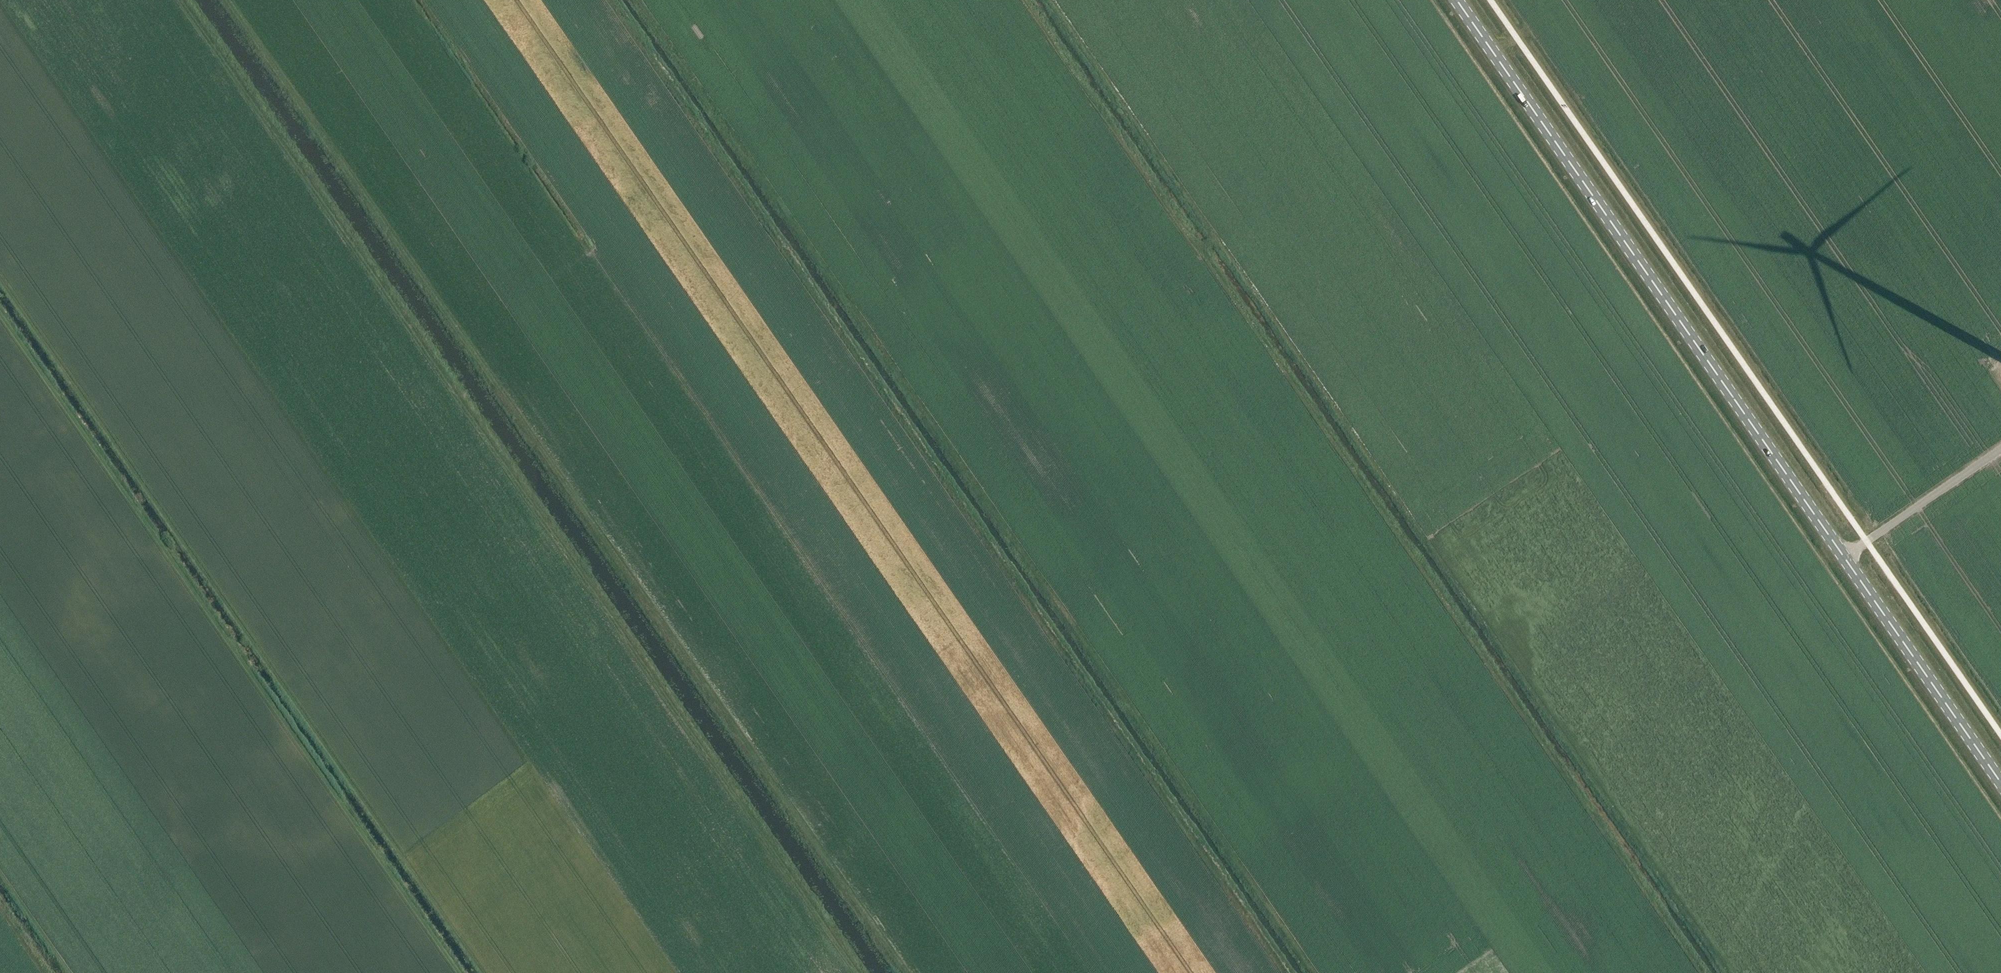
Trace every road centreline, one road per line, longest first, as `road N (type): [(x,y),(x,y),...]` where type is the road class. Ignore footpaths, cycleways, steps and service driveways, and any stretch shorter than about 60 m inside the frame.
road 1 (track): [(906,972),(226,0)]
road 2 (primary): [(2000,784),(1457,0)]

